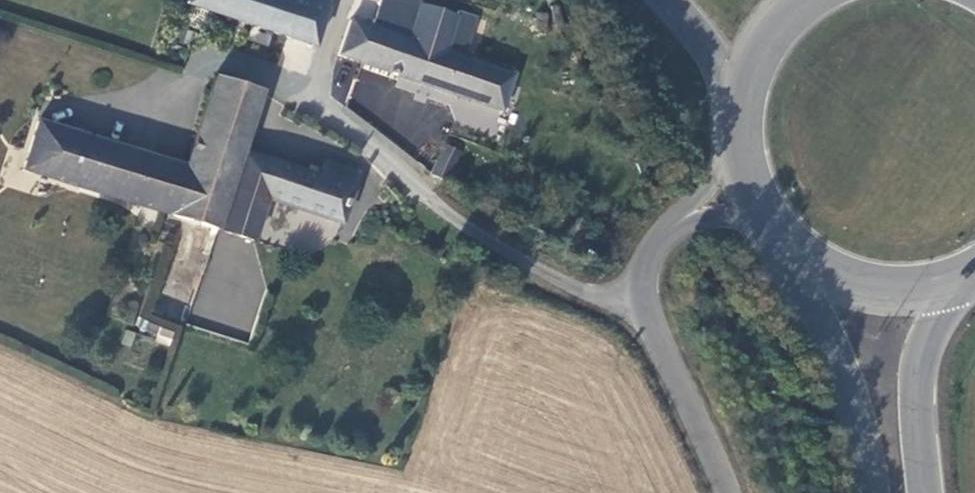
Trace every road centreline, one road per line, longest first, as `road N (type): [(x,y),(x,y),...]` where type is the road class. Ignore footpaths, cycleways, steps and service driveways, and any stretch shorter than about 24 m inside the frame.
road 1 (unclassified): [(643,300),(617,304),(507,255),(412,189),(328,92)]
road 2 (primary): [(781,239),(838,363),(875,492)]
road 3 (primary): [(925,492),(925,366),(973,284)]
road 4 (primary): [(781,239),(821,274),(869,294),(922,297),(973,284)]
road 5 (unclassified): [(729,492),(643,300)]
road 6 (unclassified): [(748,175),(708,193),(671,227),(650,256),(643,300)]
road 7 (primary): [(816,0),(759,64),(744,121)]
road 8 (trunk): [(667,0),(705,45),(744,121)]

